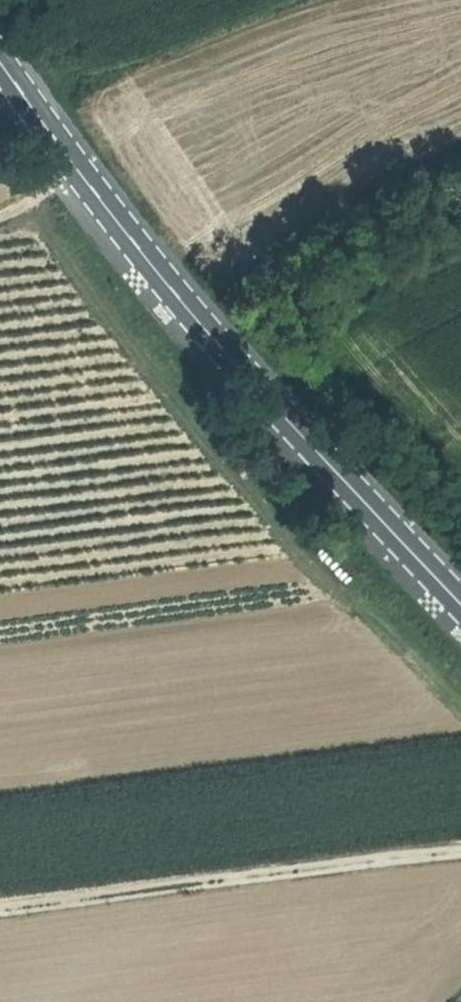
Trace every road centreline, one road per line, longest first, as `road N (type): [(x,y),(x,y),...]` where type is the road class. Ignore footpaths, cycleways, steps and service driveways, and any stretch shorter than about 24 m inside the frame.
road 1 (secondary): [(460,600),(148,254),(0,55)]
road 2 (track): [(460,853),(0,913)]

